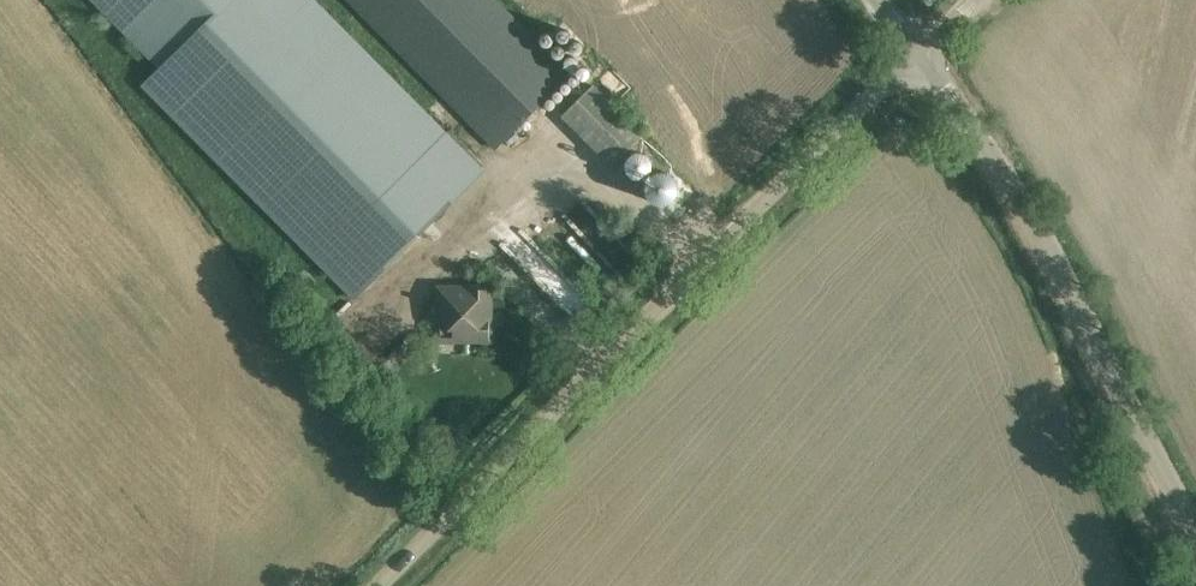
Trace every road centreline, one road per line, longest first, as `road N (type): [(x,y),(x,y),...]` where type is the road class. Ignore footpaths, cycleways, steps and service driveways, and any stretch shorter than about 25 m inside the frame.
road 1 (unclassified): [(376,585),(919,54)]
road 2 (unclassified): [(1195,529),(1066,280),(919,54)]

